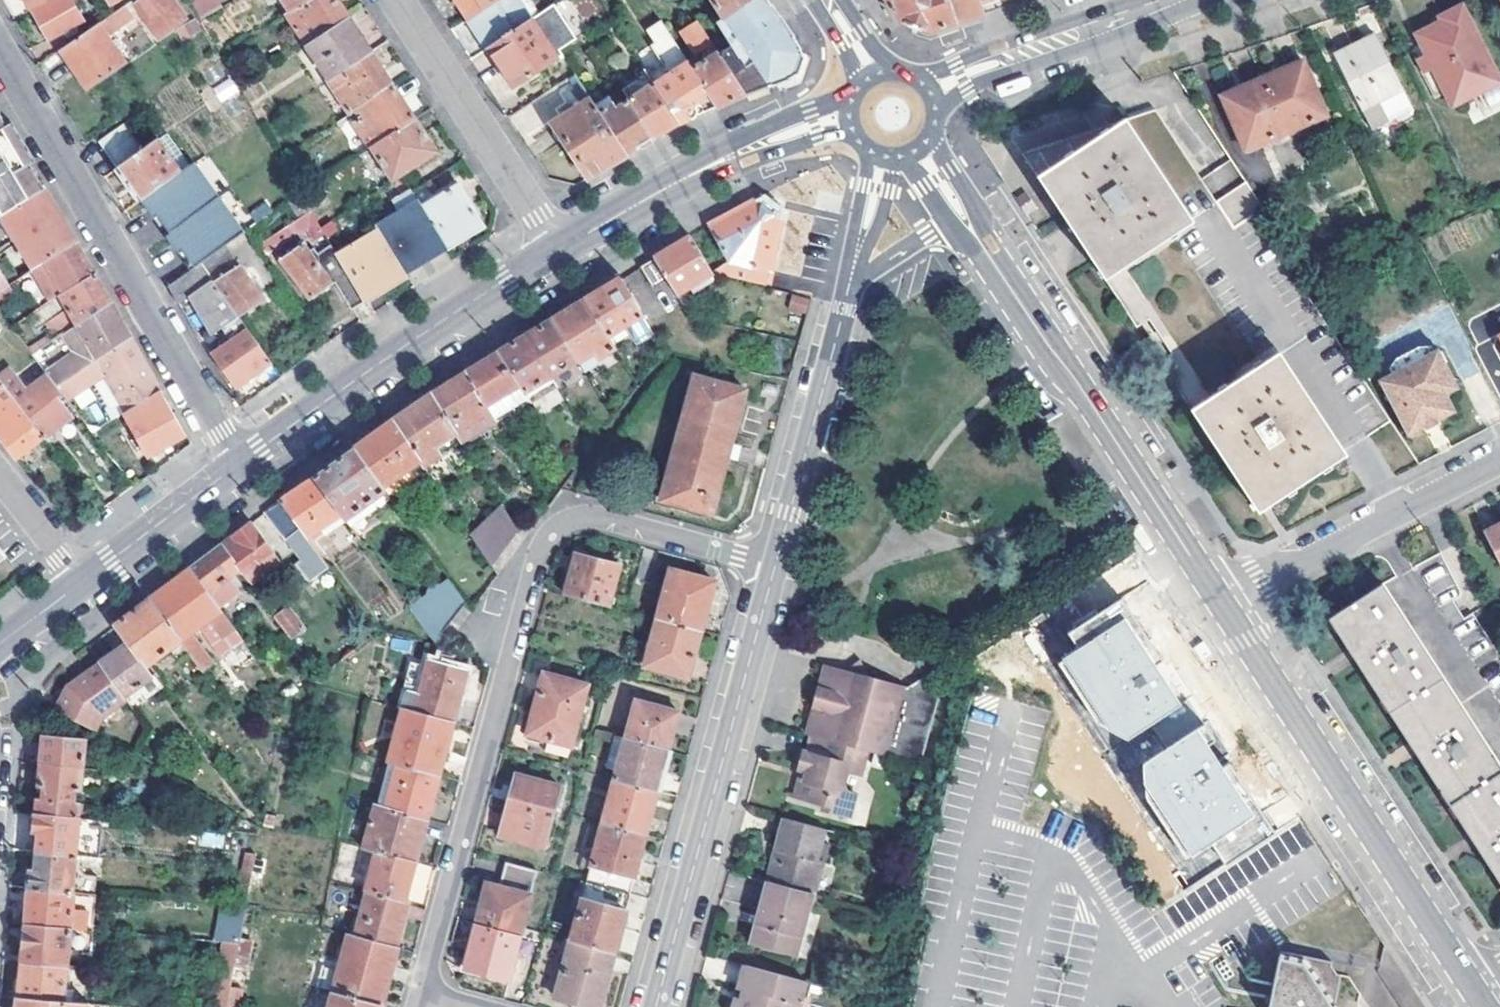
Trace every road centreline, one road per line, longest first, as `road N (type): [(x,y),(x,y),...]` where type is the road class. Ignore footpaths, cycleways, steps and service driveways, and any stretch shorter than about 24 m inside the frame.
road 1 (residential): [(774,567),(602,519),(580,517),(550,532),(420,994)]
road 2 (residential): [(0,51),(237,464)]
road 3 (tertiary): [(1220,602),(1473,986)]
road 4 (residential): [(656,1006),(774,567)]
road 5 (tertiary): [(974,232),(1220,602)]
road 6 (secondary): [(556,246),(237,464)]
road 7 (secondary): [(849,112),(703,168),(556,246)]
road 8 (residential): [(1220,602),(1499,459)]
road 9 (residential): [(395,0),(556,246)]
road 10 (residential): [(774,567),(849,284)]
road 11 (secondary): [(928,89),(1170,0)]
road 12 (secondary): [(237,464),(82,582)]
road 13 (unclassified): [(849,284),(938,228),(974,232)]
road 14 (residential): [(849,284),(880,154)]
road 15 (residential): [(0,480),(82,582)]

